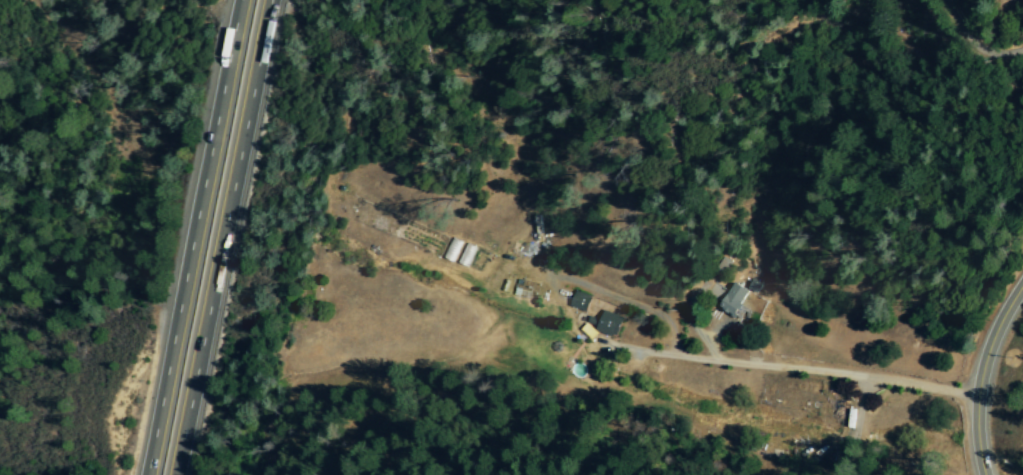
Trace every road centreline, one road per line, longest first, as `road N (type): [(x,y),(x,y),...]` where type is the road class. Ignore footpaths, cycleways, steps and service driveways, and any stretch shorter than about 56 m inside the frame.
road 1 (motorway): [(183,474),(283,0)]
road 2 (motorway): [(246,0),(148,474)]
road 3 (tertiary): [(982,474),(979,374),(1022,283)]

